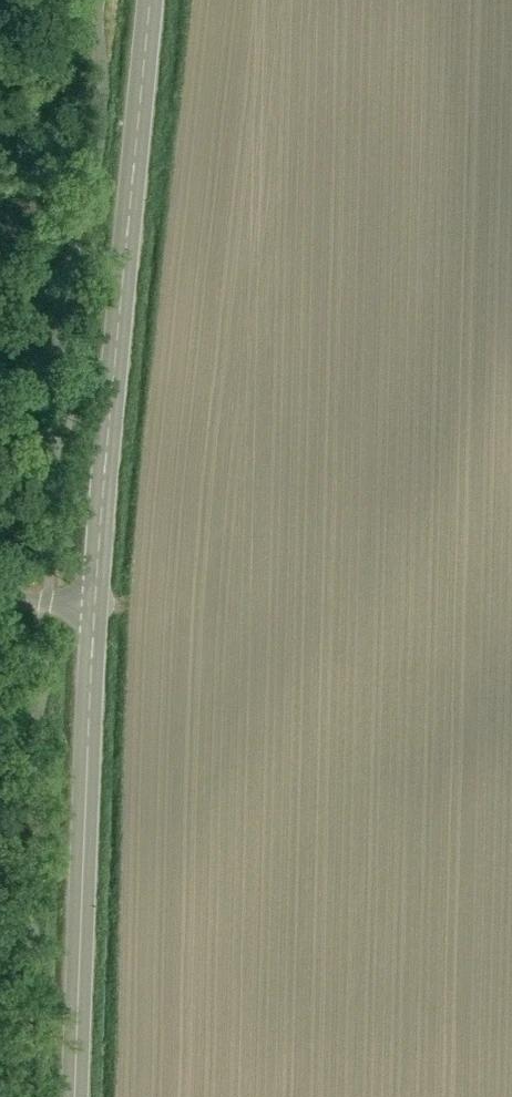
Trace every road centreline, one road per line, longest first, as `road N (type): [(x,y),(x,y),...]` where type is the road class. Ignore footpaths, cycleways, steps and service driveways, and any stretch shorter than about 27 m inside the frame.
road 1 (secondary): [(152,0),(96,604)]
road 2 (secondary): [(96,604),(74,1096)]

